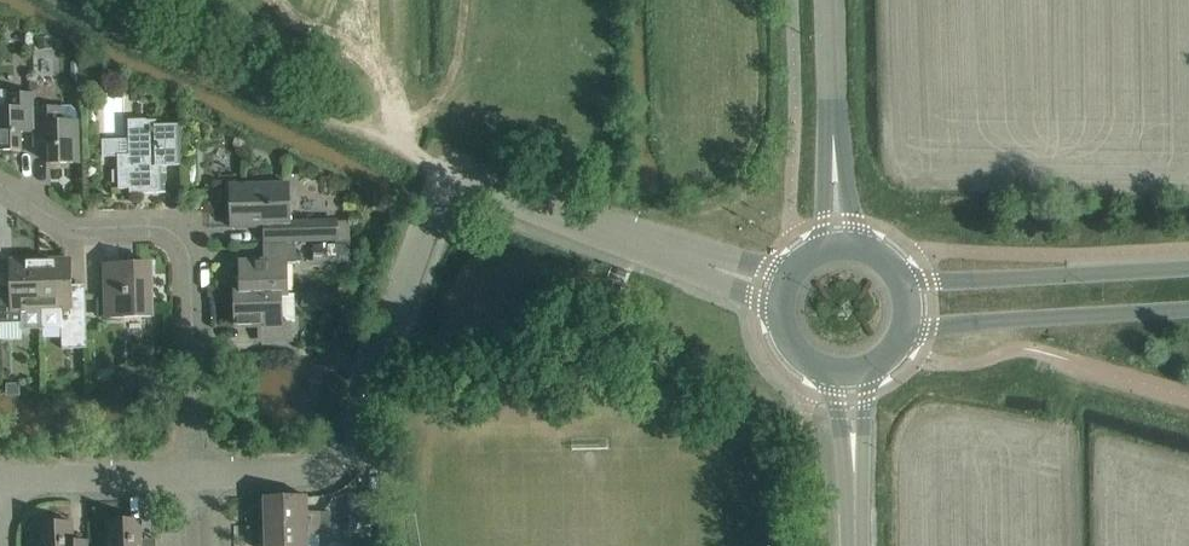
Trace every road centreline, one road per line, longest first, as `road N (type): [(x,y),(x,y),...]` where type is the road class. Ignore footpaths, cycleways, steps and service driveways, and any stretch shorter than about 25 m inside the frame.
road 1 (unclassified): [(369,381),(429,215),(442,198),(465,192),(492,192),(783,290)]
road 2 (residential): [(0,185),(74,229),(163,227),(186,246),(197,475)]
road 3 (tertiary): [(1188,269),(897,282)]
road 4 (tertiary): [(901,328),(1188,310)]
road 5 (tertiary): [(836,249),(829,0)]
road 6 (residential): [(197,475),(325,464),(350,434),(369,381)]
road 7 (residential): [(4,488),(38,479),(197,475)]
road 8 (tertiary): [(856,545),(851,372)]
road 9 (tertiary): [(783,290),(780,322),(798,355),(851,372)]

